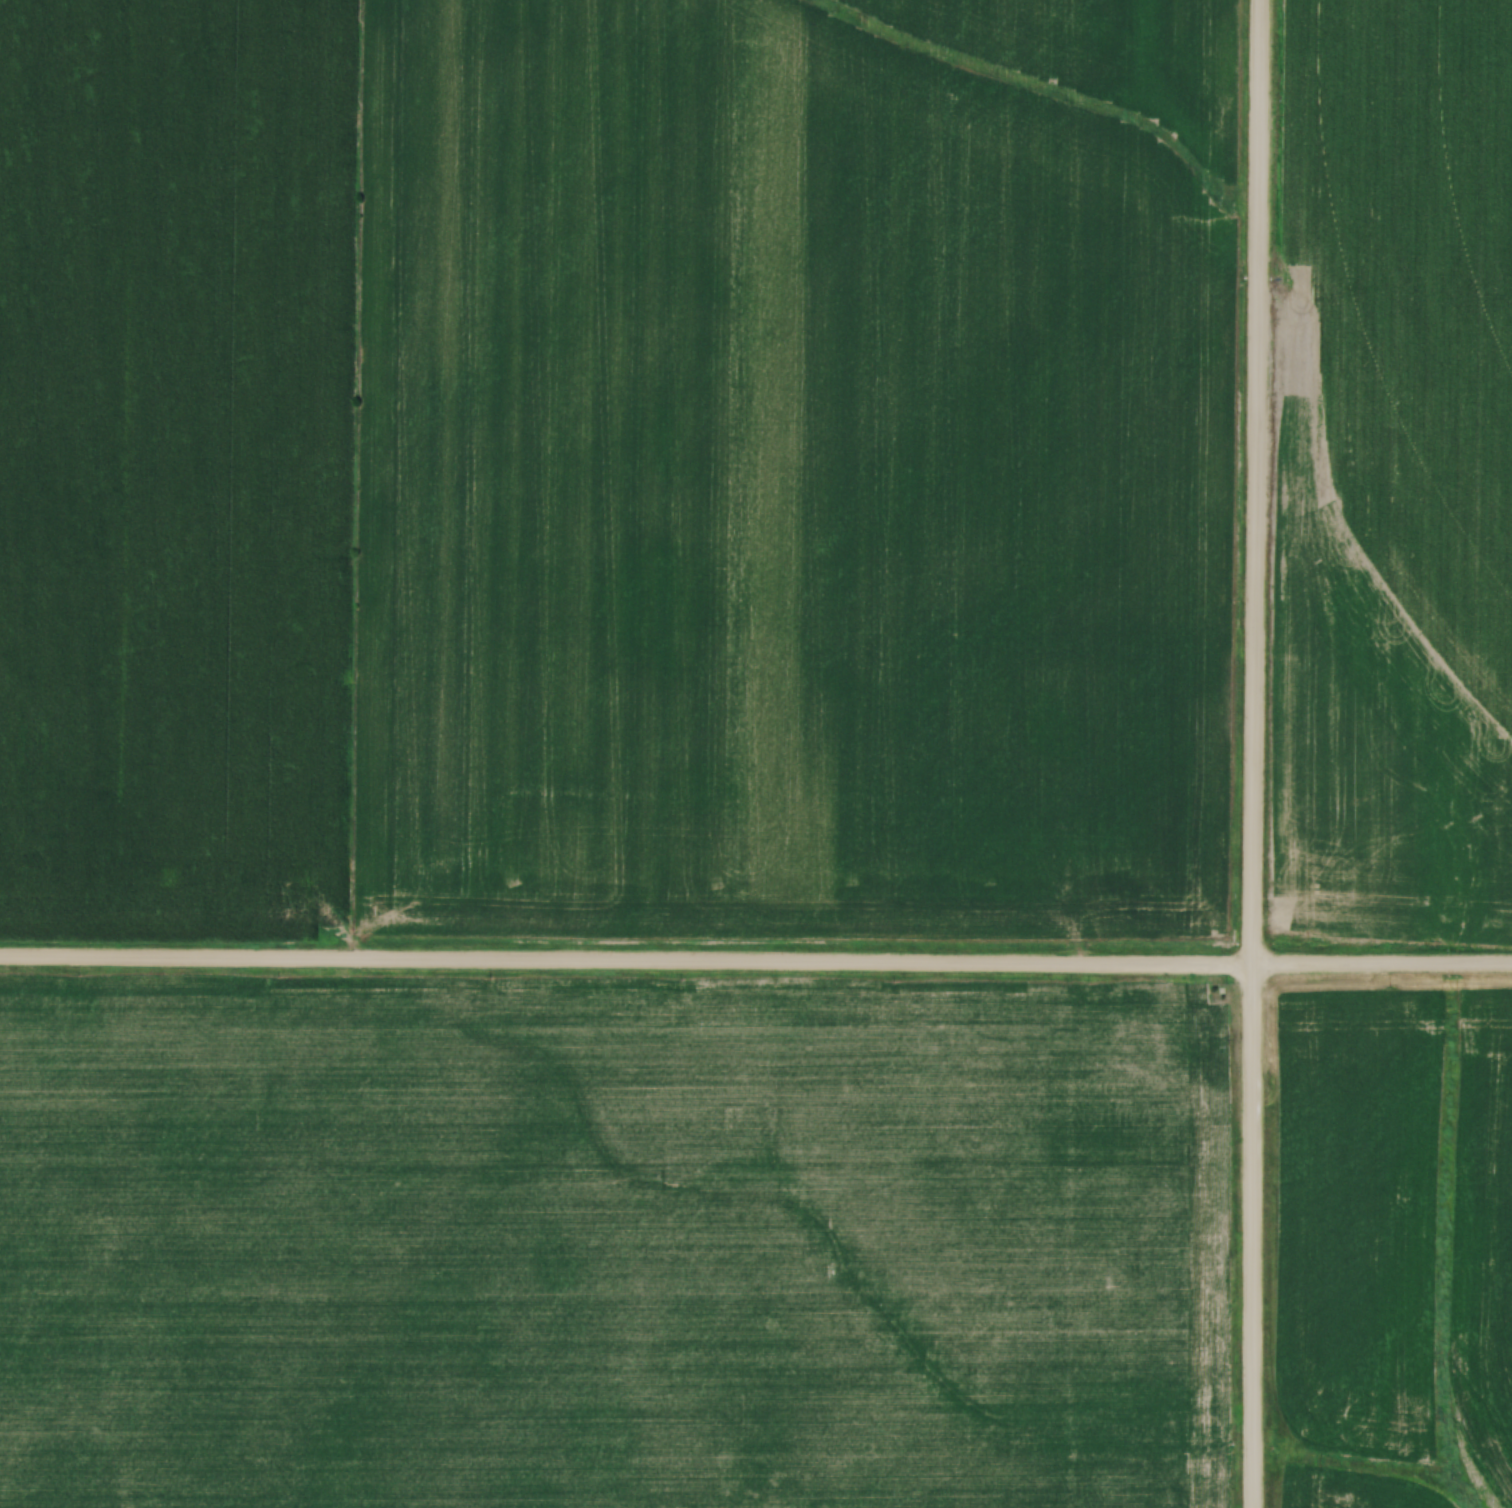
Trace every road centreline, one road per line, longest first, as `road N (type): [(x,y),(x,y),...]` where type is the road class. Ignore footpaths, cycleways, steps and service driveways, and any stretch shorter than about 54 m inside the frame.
road 1 (residential): [(0,962),(1511,971)]
road 2 (tertiary): [(1254,1507),(1261,0)]

